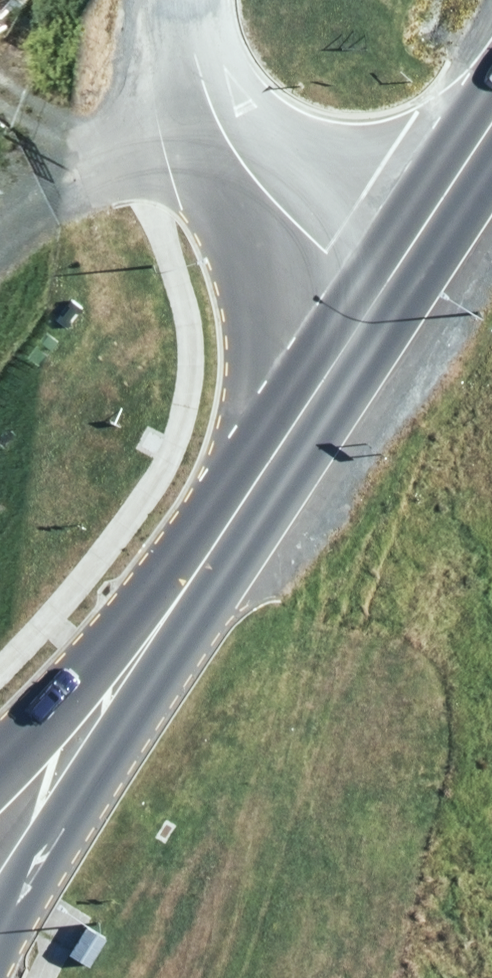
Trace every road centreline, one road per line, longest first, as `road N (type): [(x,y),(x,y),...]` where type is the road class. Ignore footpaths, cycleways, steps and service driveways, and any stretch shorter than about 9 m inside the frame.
road 1 (secondary): [(420,302),(46,827),(0,924)]
road 2 (secondary): [(0,751),(356,259)]
road 3 (unclassified): [(356,259),(235,149),(215,0)]
road 4 (secondary): [(356,259),(491,70)]
road 5 (secondary): [(491,184),(420,302)]

